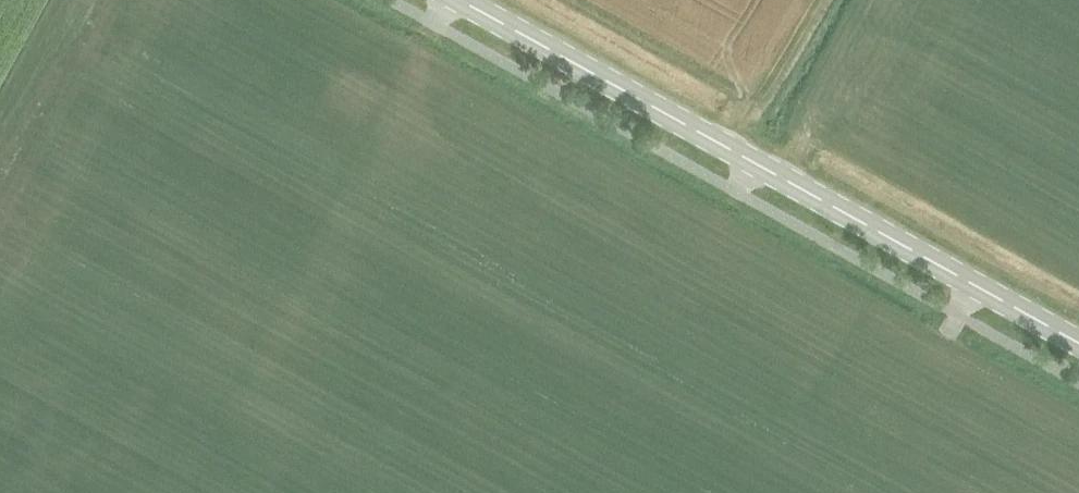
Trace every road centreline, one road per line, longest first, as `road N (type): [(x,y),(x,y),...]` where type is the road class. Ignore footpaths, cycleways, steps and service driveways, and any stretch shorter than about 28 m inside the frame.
road 1 (unclassified): [(1078,345),(456,0)]

